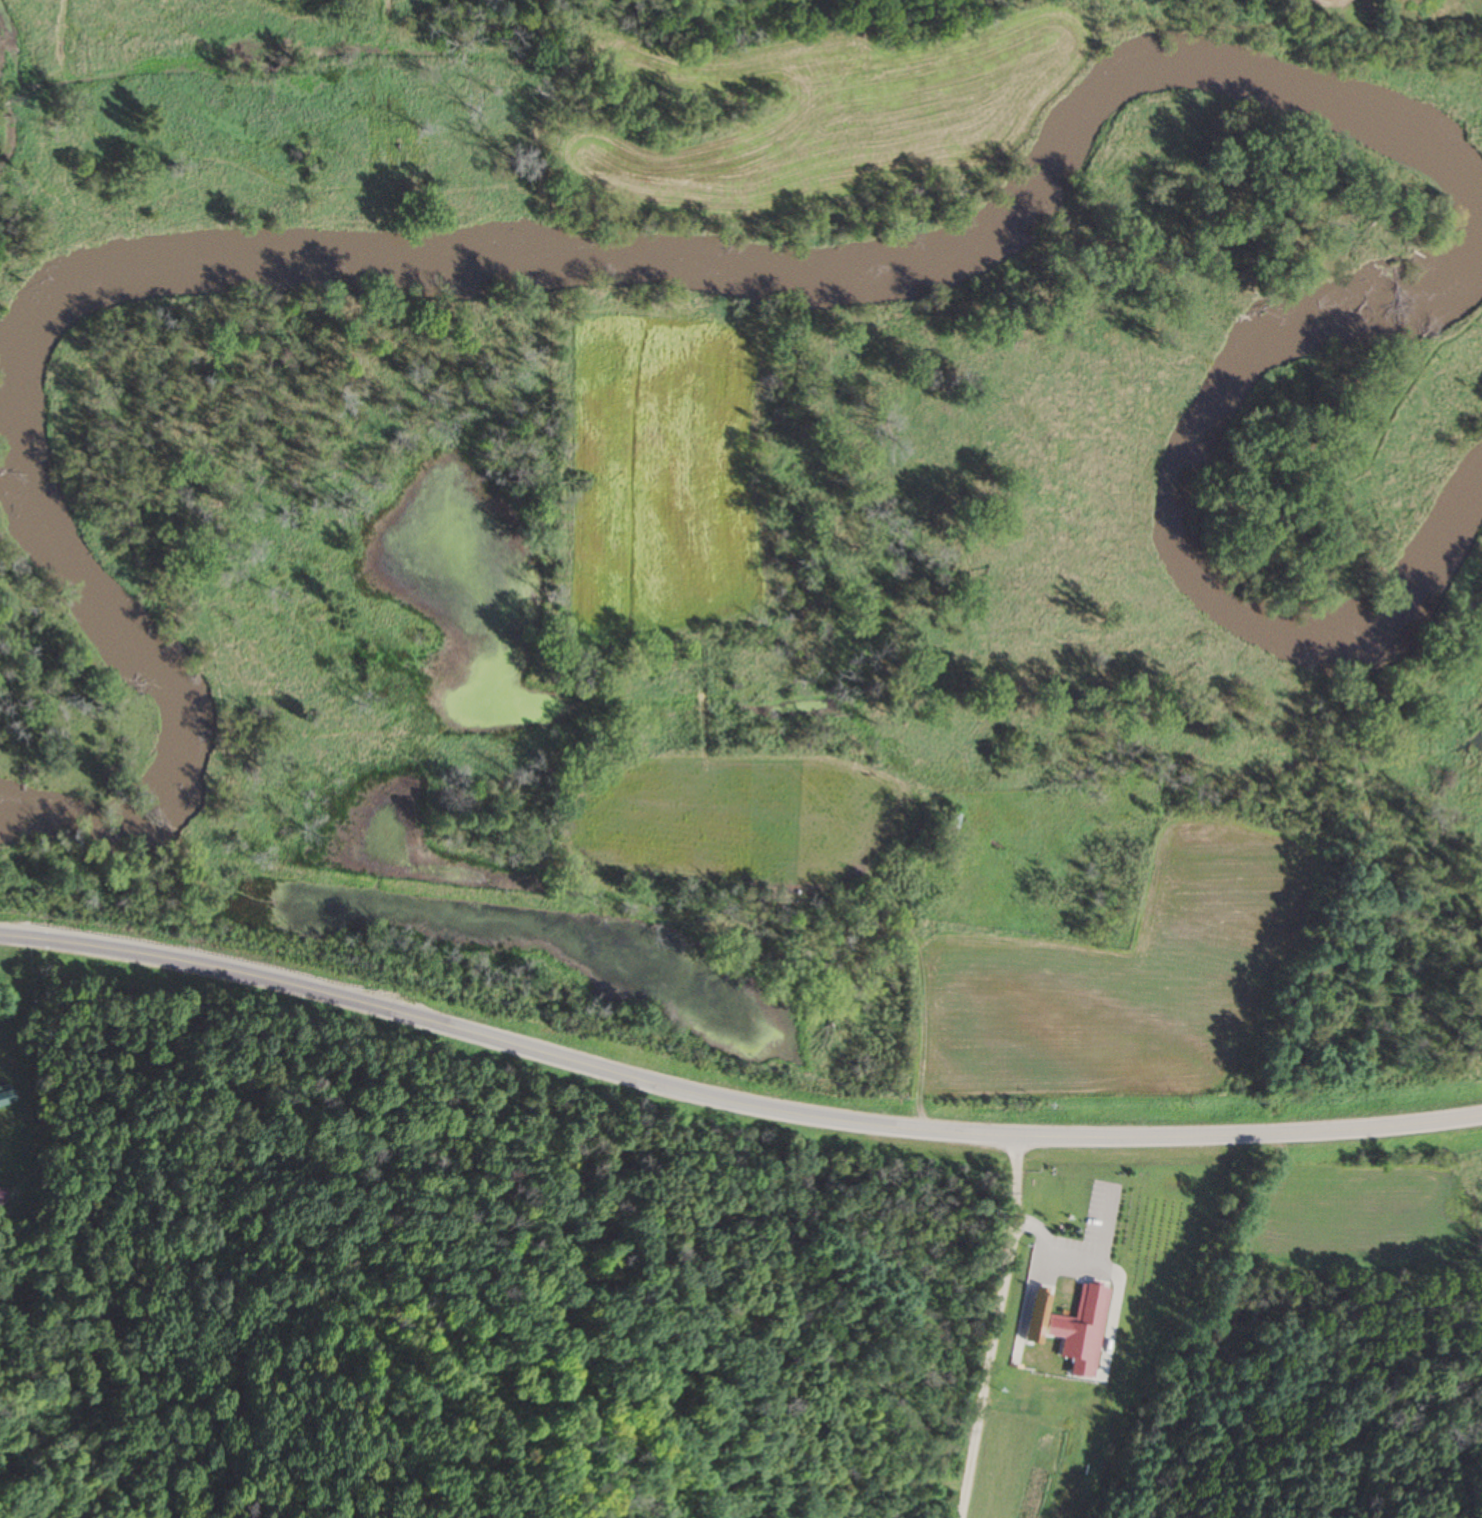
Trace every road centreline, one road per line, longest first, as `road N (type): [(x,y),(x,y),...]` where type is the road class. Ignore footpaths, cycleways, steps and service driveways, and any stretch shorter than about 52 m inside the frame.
road 1 (primary): [(0,936),(101,945),(290,982),(702,1097),(849,1123),(1218,1136),(1481,1115)]
road 2 (residential): [(1015,1134),(1004,1278),(960,1517)]

